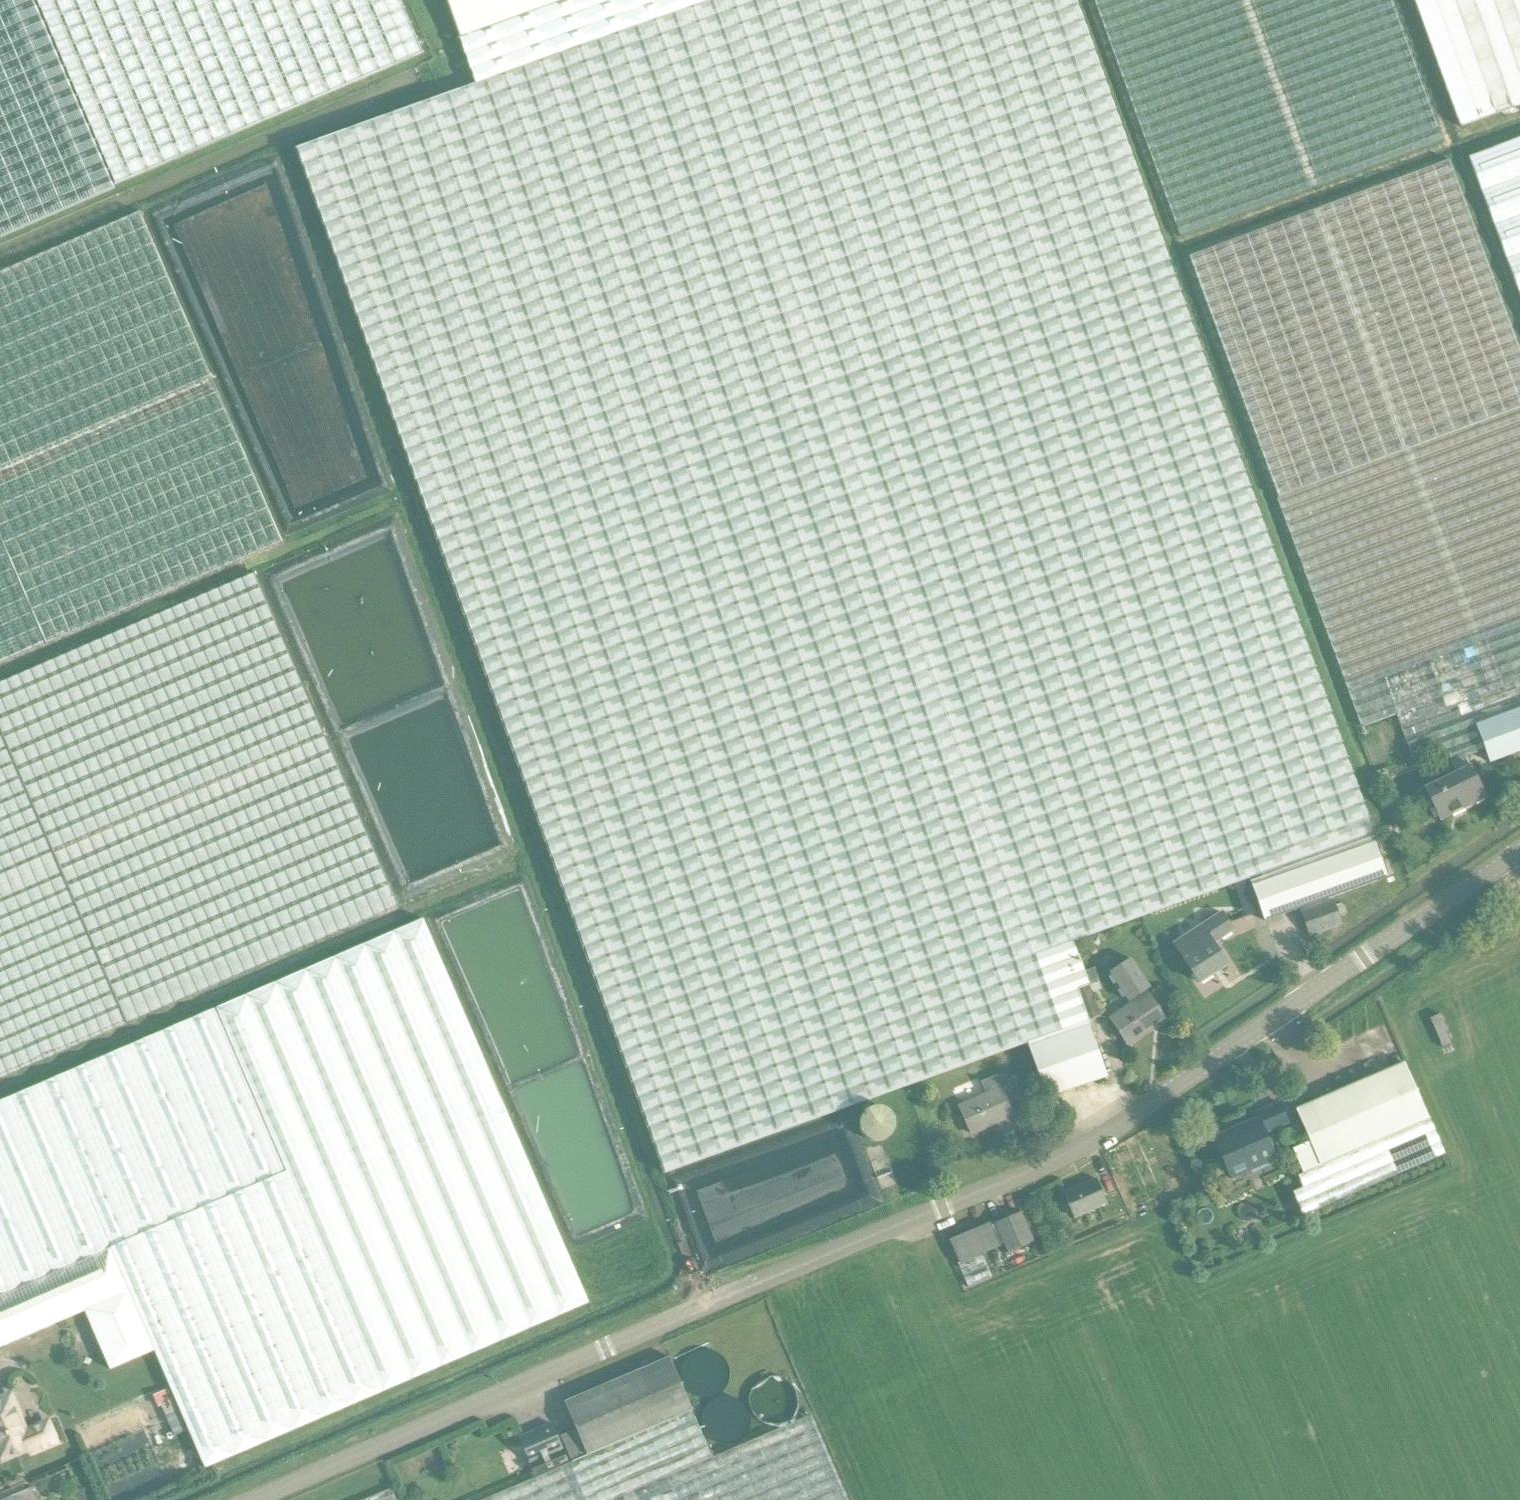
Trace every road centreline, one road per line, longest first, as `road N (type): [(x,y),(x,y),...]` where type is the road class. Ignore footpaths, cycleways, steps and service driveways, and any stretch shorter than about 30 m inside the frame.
road 1 (unclassified): [(1085,1148),(258,1499)]
road 2 (unclassified): [(1085,1148),(1519,853)]

